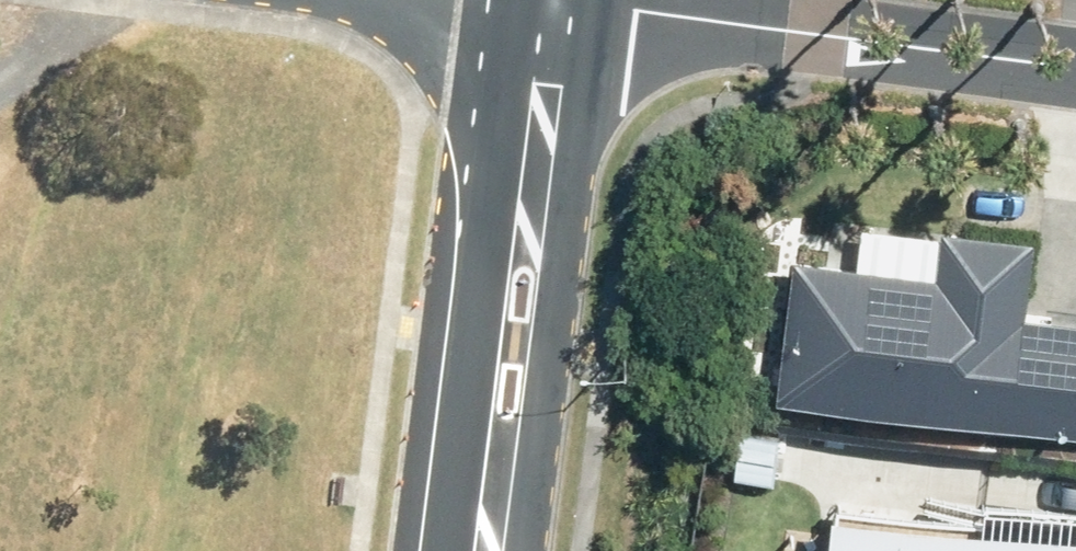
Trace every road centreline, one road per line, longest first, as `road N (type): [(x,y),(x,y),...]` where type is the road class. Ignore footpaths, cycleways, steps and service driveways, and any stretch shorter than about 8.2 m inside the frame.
road 1 (tertiary): [(559,6),(493,550)]
road 2 (residential): [(1075,69),(559,6)]
road 3 (track): [(108,0),(0,72)]

